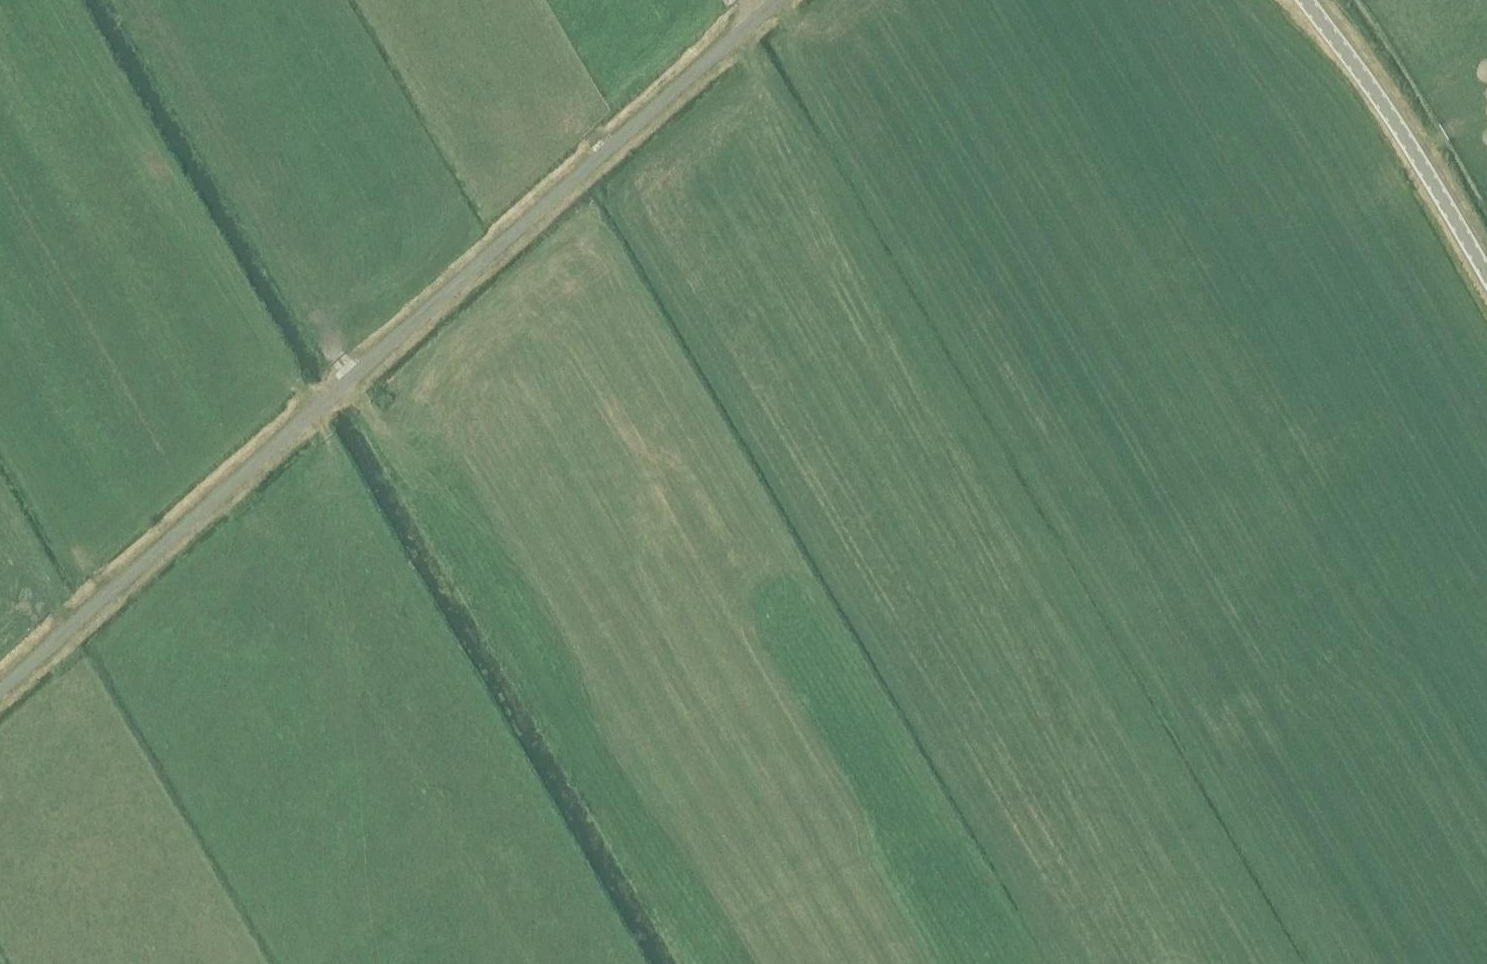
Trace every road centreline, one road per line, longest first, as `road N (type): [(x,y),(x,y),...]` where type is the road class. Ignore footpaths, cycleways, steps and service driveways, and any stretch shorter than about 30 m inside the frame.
road 1 (unclassified): [(0,692),(778,0)]
road 2 (unclassified): [(1486,280),(1379,91),(1305,0)]

